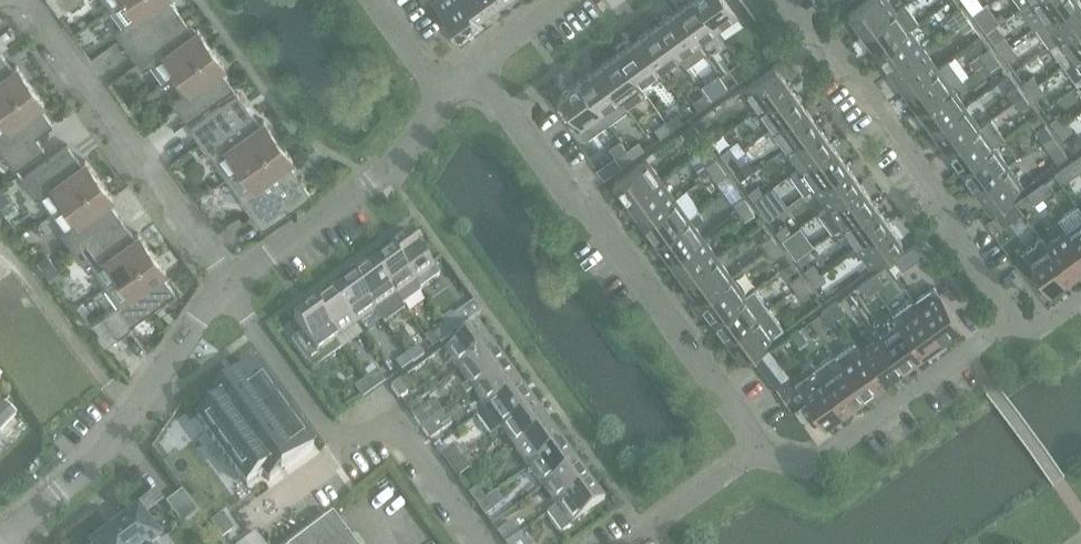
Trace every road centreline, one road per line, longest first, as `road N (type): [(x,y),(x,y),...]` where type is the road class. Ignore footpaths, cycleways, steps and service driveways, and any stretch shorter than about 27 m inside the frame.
road 1 (residential): [(759,450),(473,67)]
road 2 (residential): [(486,543),(397,424),(378,423),(347,440),(328,431),(229,286)]
road 3 (residential): [(1009,318),(960,243),(944,199),(834,43),(810,34),(785,0)]
road 4 (residential): [(229,286),(26,0)]
road 5 (residential): [(0,542),(102,458),(193,324),(229,286)]
road 6 (residential): [(759,450),(814,465),(1009,318)]
road 7 (residential): [(229,286),(385,172),(443,102)]
road 8 (residential): [(627,543),(759,450)]
road 9 (residential): [(443,102),(370,0)]

